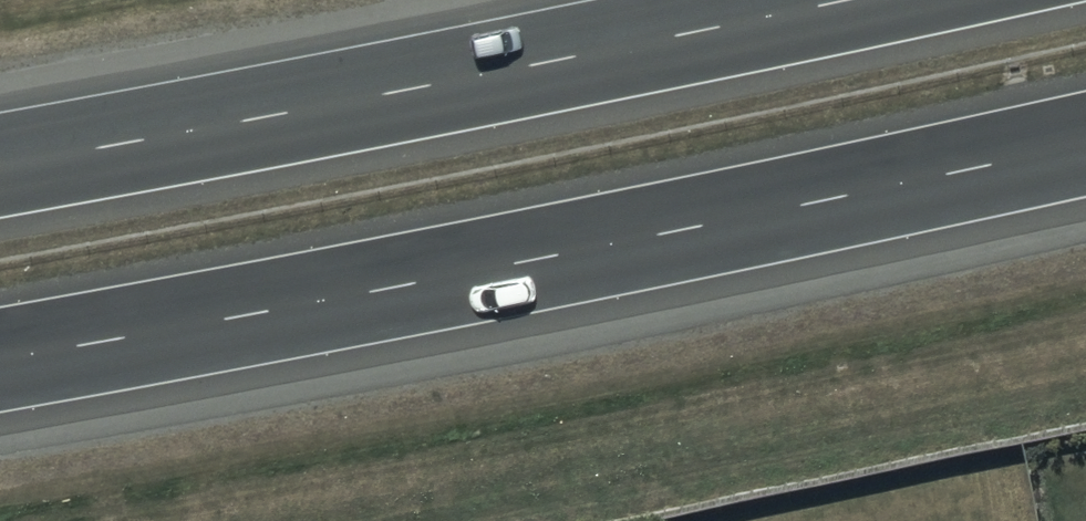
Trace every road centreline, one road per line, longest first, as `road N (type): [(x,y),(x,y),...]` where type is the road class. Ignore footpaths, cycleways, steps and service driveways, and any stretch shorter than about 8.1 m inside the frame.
road 1 (motorway): [(1085,145),(0,360)]
road 2 (motorway): [(0,167),(842,0)]

